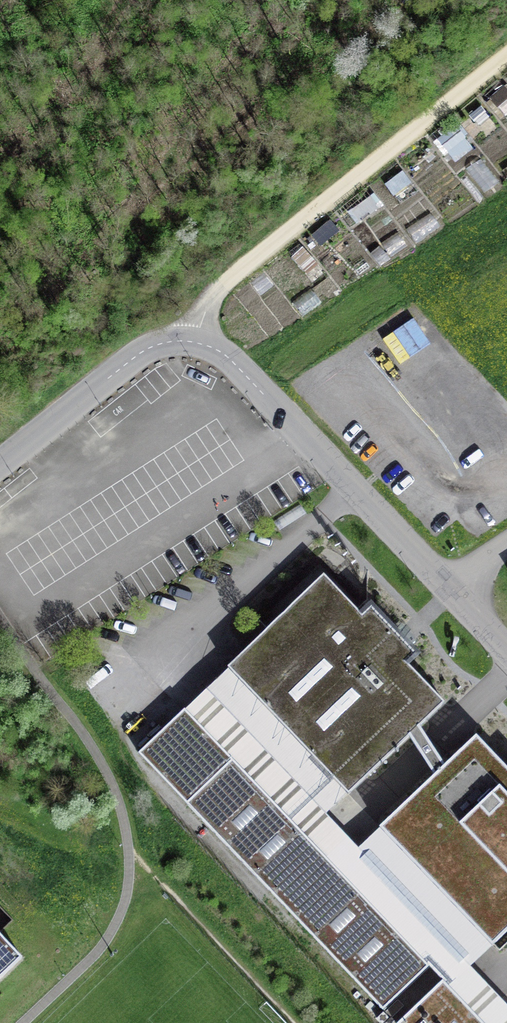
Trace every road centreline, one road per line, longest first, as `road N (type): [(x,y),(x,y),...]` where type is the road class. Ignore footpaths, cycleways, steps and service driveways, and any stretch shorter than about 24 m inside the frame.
road 1 (track): [(195,343),(222,287),(506,59)]
road 2 (unclassified): [(195,343),(226,357),(447,585)]
road 3 (residential): [(0,465),(136,356),(162,344),(195,343)]

